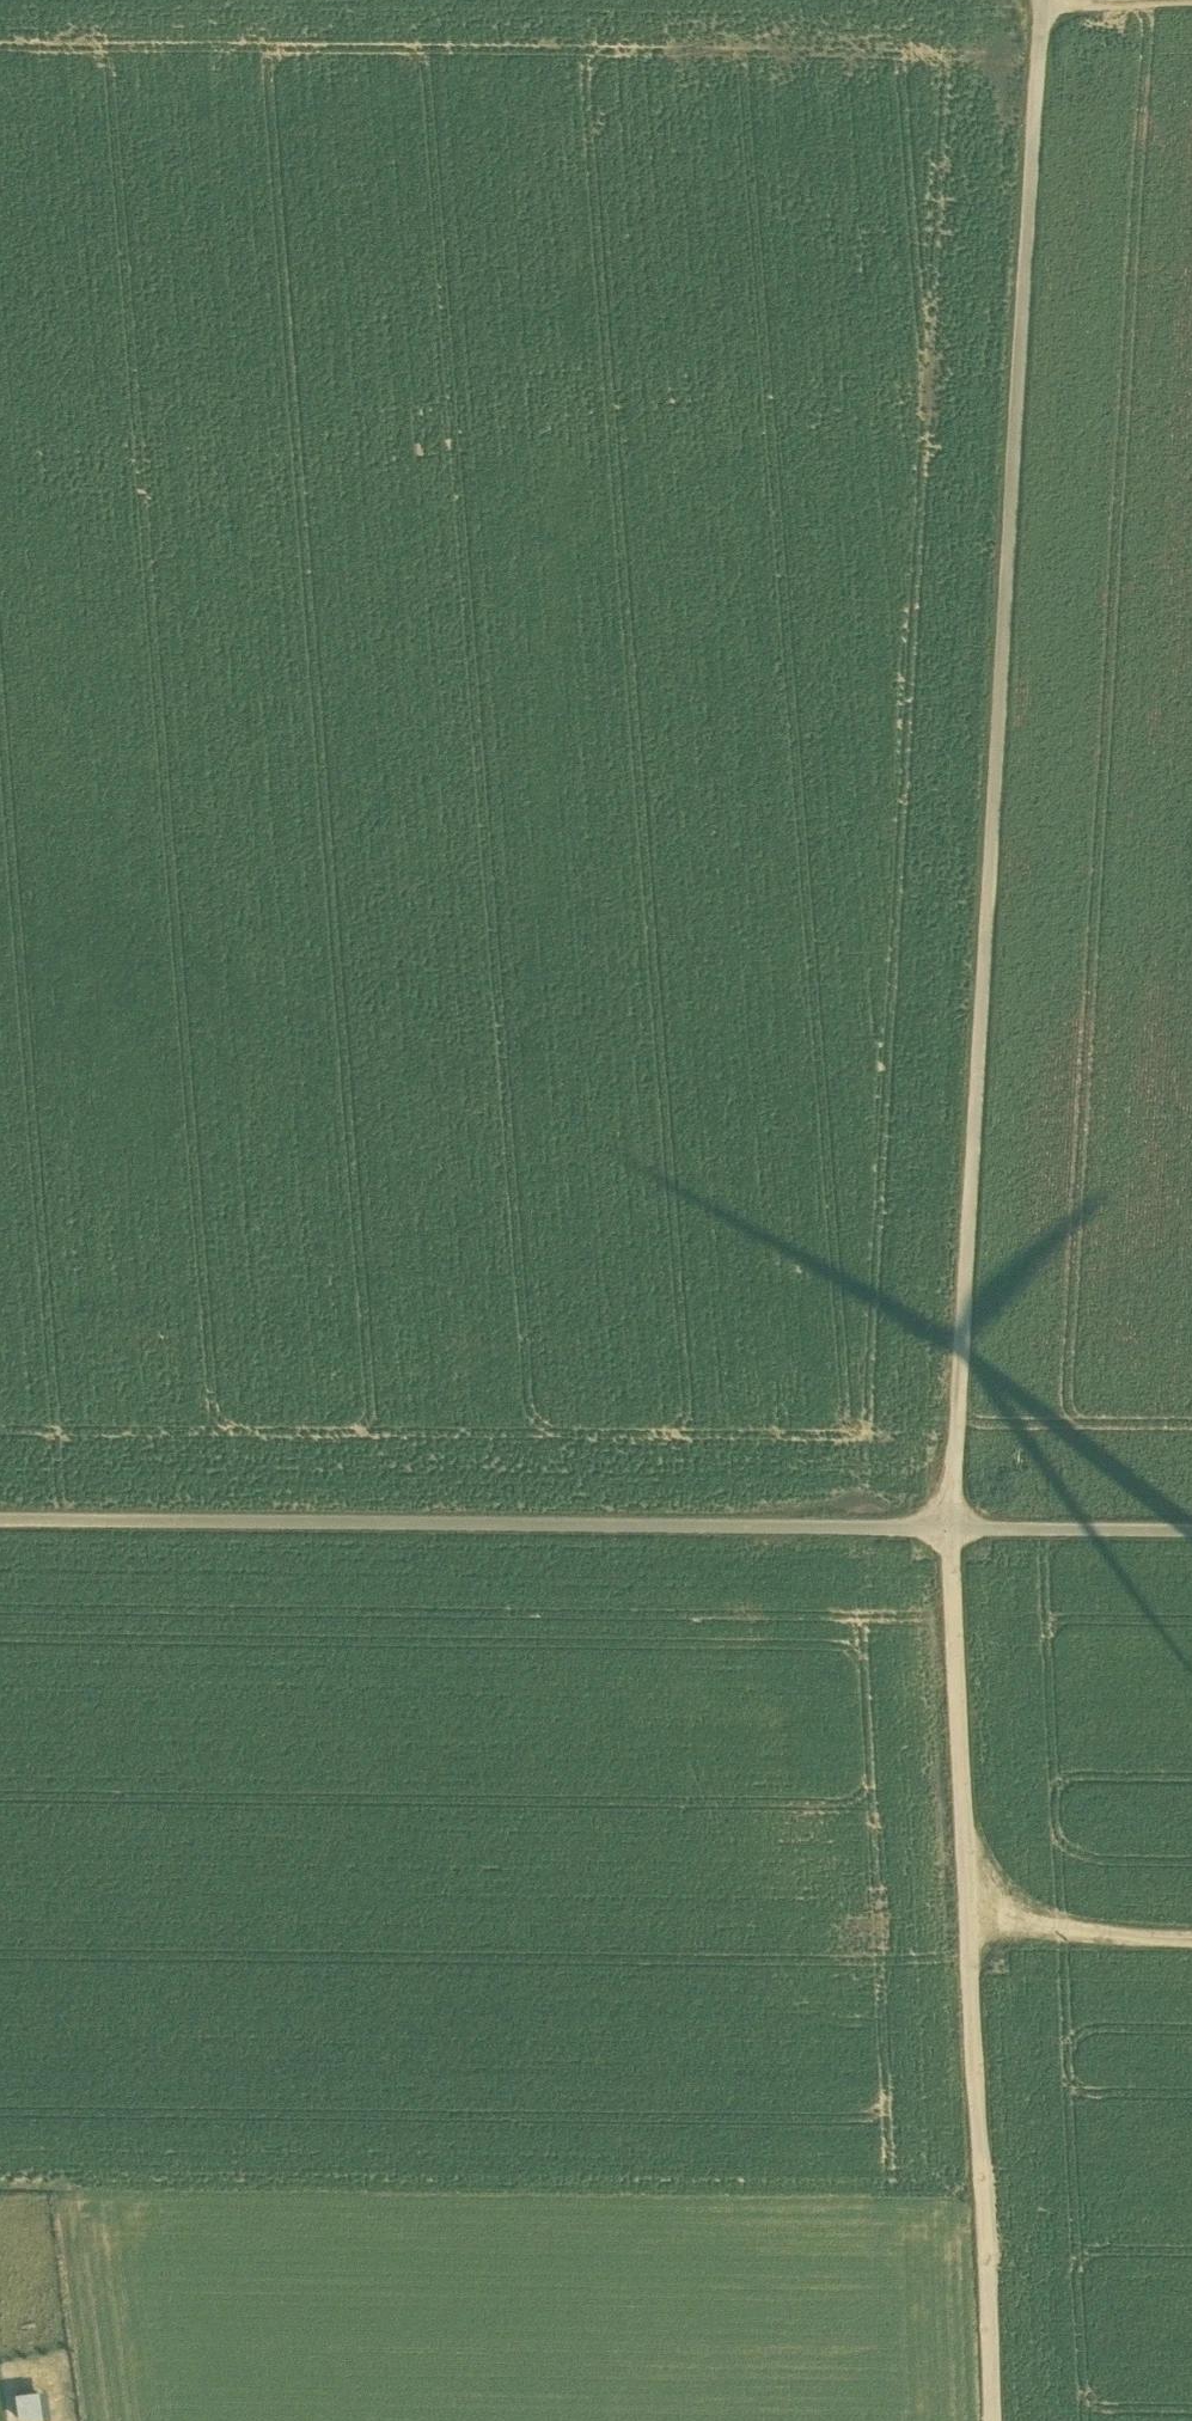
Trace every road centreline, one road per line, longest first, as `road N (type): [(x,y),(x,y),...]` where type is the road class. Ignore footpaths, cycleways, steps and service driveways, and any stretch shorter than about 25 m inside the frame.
road 1 (track): [(951,1527),(1042,0)]
road 2 (track): [(951,1527),(0,1519)]
road 3 (track): [(951,1527),(993,2420)]
road 4 (track): [(1191,1529),(951,1527)]

